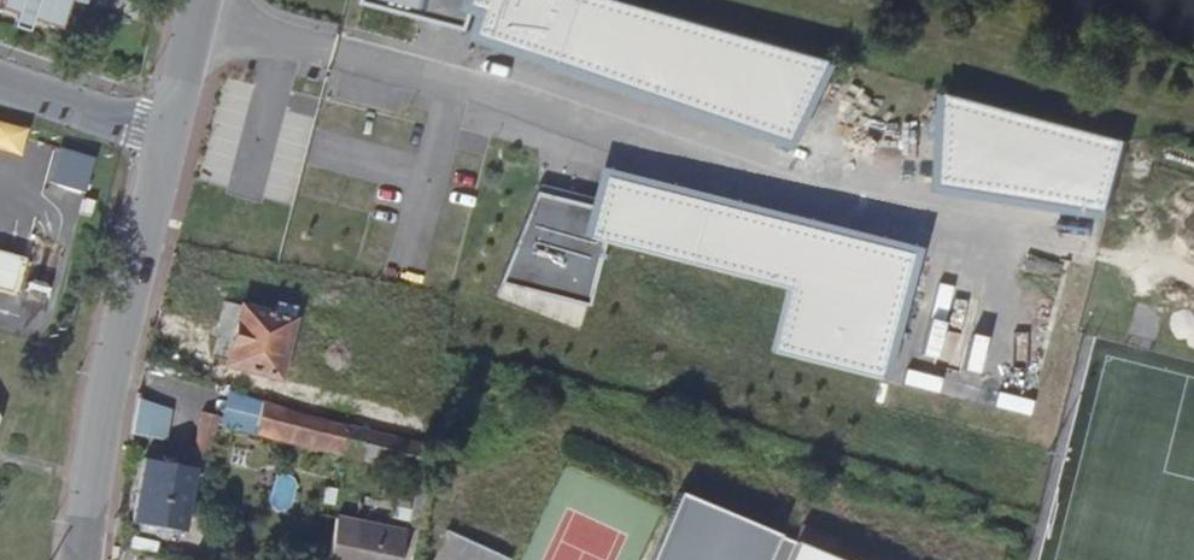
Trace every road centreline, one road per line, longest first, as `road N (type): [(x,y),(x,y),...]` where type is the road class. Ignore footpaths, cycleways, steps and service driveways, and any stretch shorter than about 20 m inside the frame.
road 1 (residential): [(76,559),(112,339),(162,141)]
road 2 (residential): [(162,141),(0,90)]
road 3 (residential): [(162,141),(199,0)]

